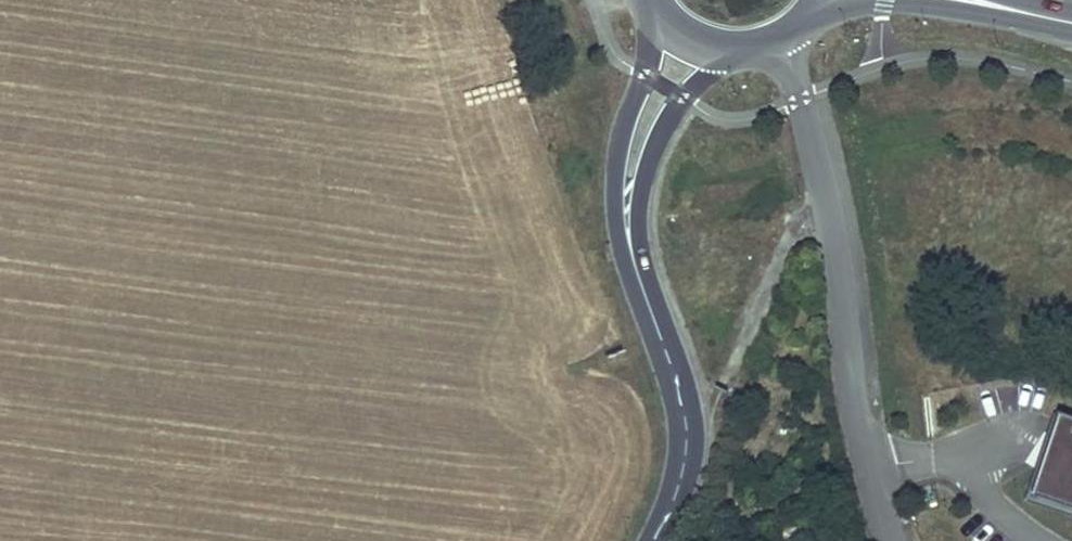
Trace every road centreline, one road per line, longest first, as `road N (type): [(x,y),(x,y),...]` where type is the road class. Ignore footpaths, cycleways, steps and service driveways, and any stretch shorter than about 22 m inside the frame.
road 1 (unclassified): [(892,540),(851,384),(834,224)]
road 2 (secondary): [(629,244),(684,416),(683,463),(654,540)]
road 3 (secondary): [(662,28),(619,154),(617,190),(629,244)]
road 4 (secondary): [(629,244),(666,122),(734,57)]
road 5 (secondary): [(824,1),(1027,12)]
road 6 (unclassified): [(834,224),(785,43)]

